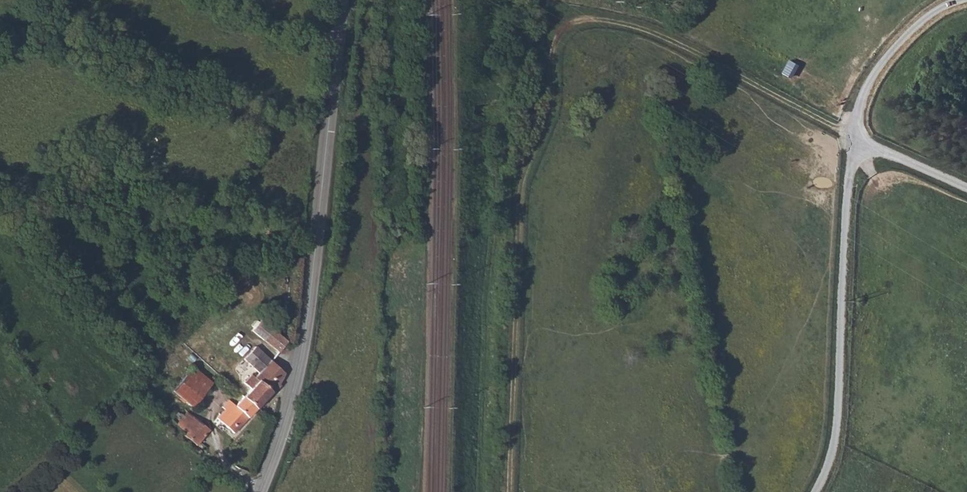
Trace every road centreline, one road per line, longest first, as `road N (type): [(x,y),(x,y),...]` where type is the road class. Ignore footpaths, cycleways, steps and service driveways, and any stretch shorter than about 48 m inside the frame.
road 1 (track): [(815,491),(837,424),(853,135),(862,95),(893,51),(940,9),(965,0)]
road 2 (secondary): [(340,0),(310,294),(280,446),(262,491)]
road 3 (track): [(862,95),(875,125),(909,154),(966,182)]

